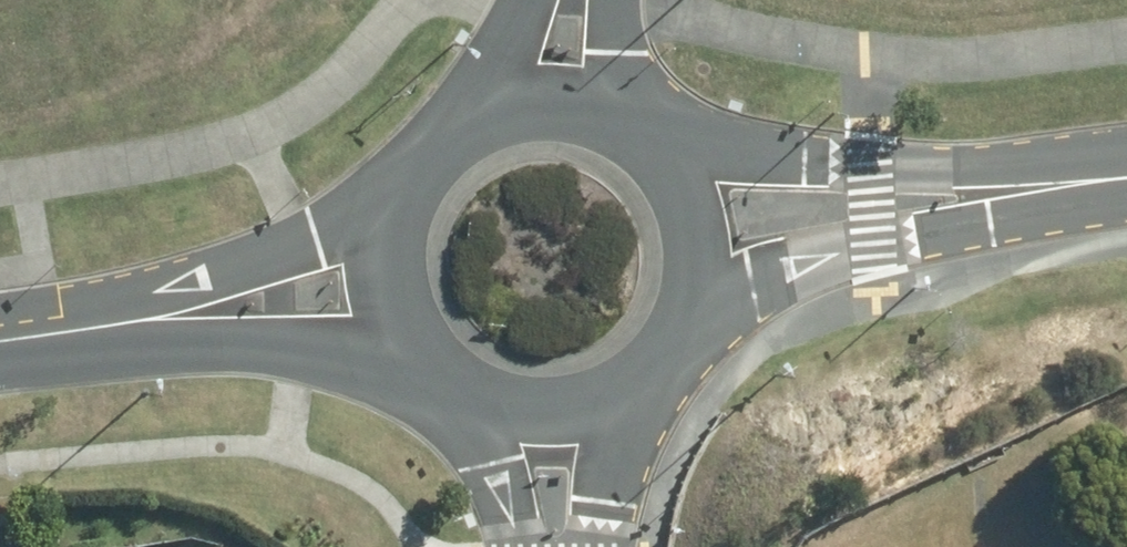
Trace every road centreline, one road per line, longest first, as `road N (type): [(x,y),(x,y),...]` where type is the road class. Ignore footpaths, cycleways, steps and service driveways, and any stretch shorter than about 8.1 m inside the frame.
road 1 (tertiary): [(751,212),(1126,178)]
road 2 (tertiary): [(751,212),(753,274),(736,333),(702,385),(654,425),(596,448),(534,452)]
road 3 (tertiary): [(350,289),(348,230),(362,172),(393,121),(437,81),(491,56),(550,47)]
road 4 (tertiary): [(350,289),(0,345)]
road 5 (tertiary): [(550,47),(619,59),(680,93),(726,146),(751,212)]
road 6 (tertiary): [(534,452),(482,441),(436,418),(396,383),(367,339),(350,289)]

